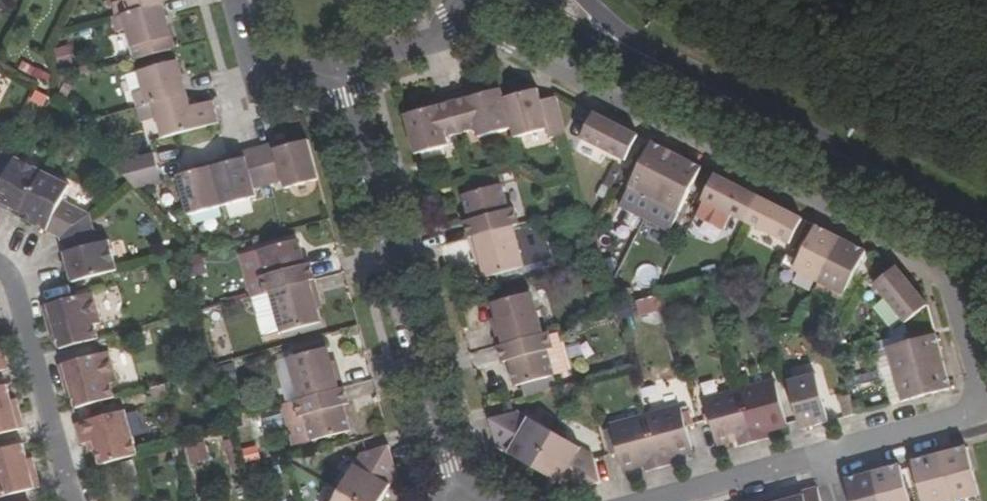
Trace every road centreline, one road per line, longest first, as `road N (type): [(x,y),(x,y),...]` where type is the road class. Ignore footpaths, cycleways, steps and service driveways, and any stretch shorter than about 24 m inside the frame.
road 1 (residential): [(456,15),(916,244),(945,271),(986,403)]
road 2 (residential): [(340,71),(462,490)]
road 3 (secondary): [(986,232),(630,51)]
road 4 (residential): [(0,269),(9,273),(72,500)]
road 5 (residential): [(826,454),(647,500)]
road 6 (residential): [(986,409),(826,454)]
road 7 (residential): [(235,0),(262,63),(283,79),(340,71)]
road 8 (residential): [(340,71),(432,35),(456,15)]
road 9 (secondary): [(520,0),(630,51)]

